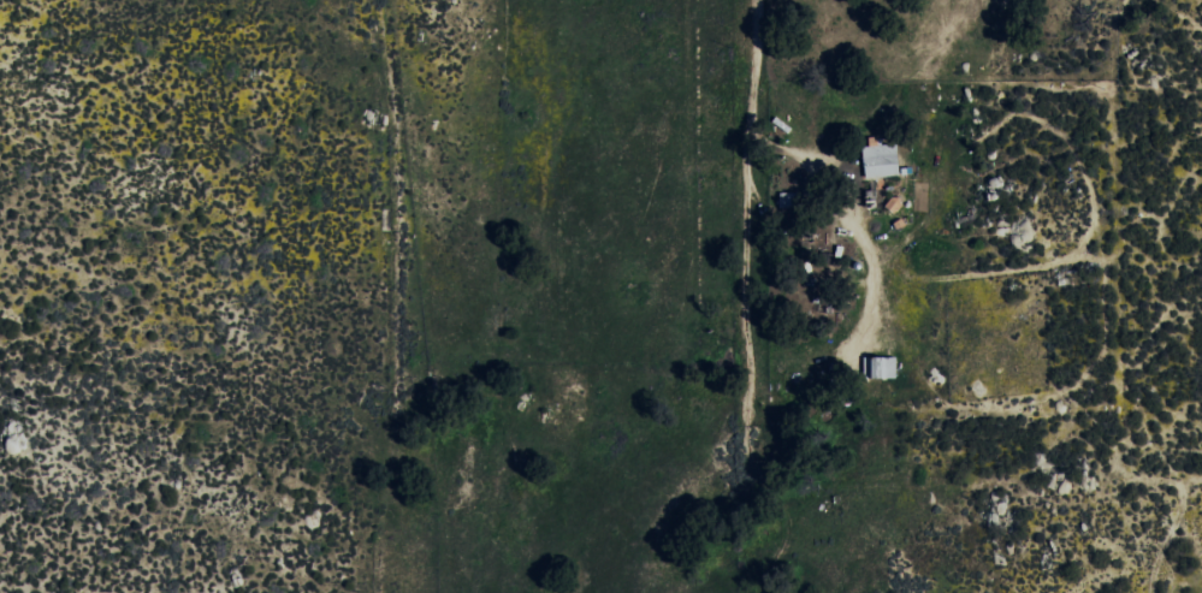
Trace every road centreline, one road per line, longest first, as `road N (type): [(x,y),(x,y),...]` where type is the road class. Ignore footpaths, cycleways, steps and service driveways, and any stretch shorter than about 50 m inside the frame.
road 1 (residential): [(525,0),(499,582)]

